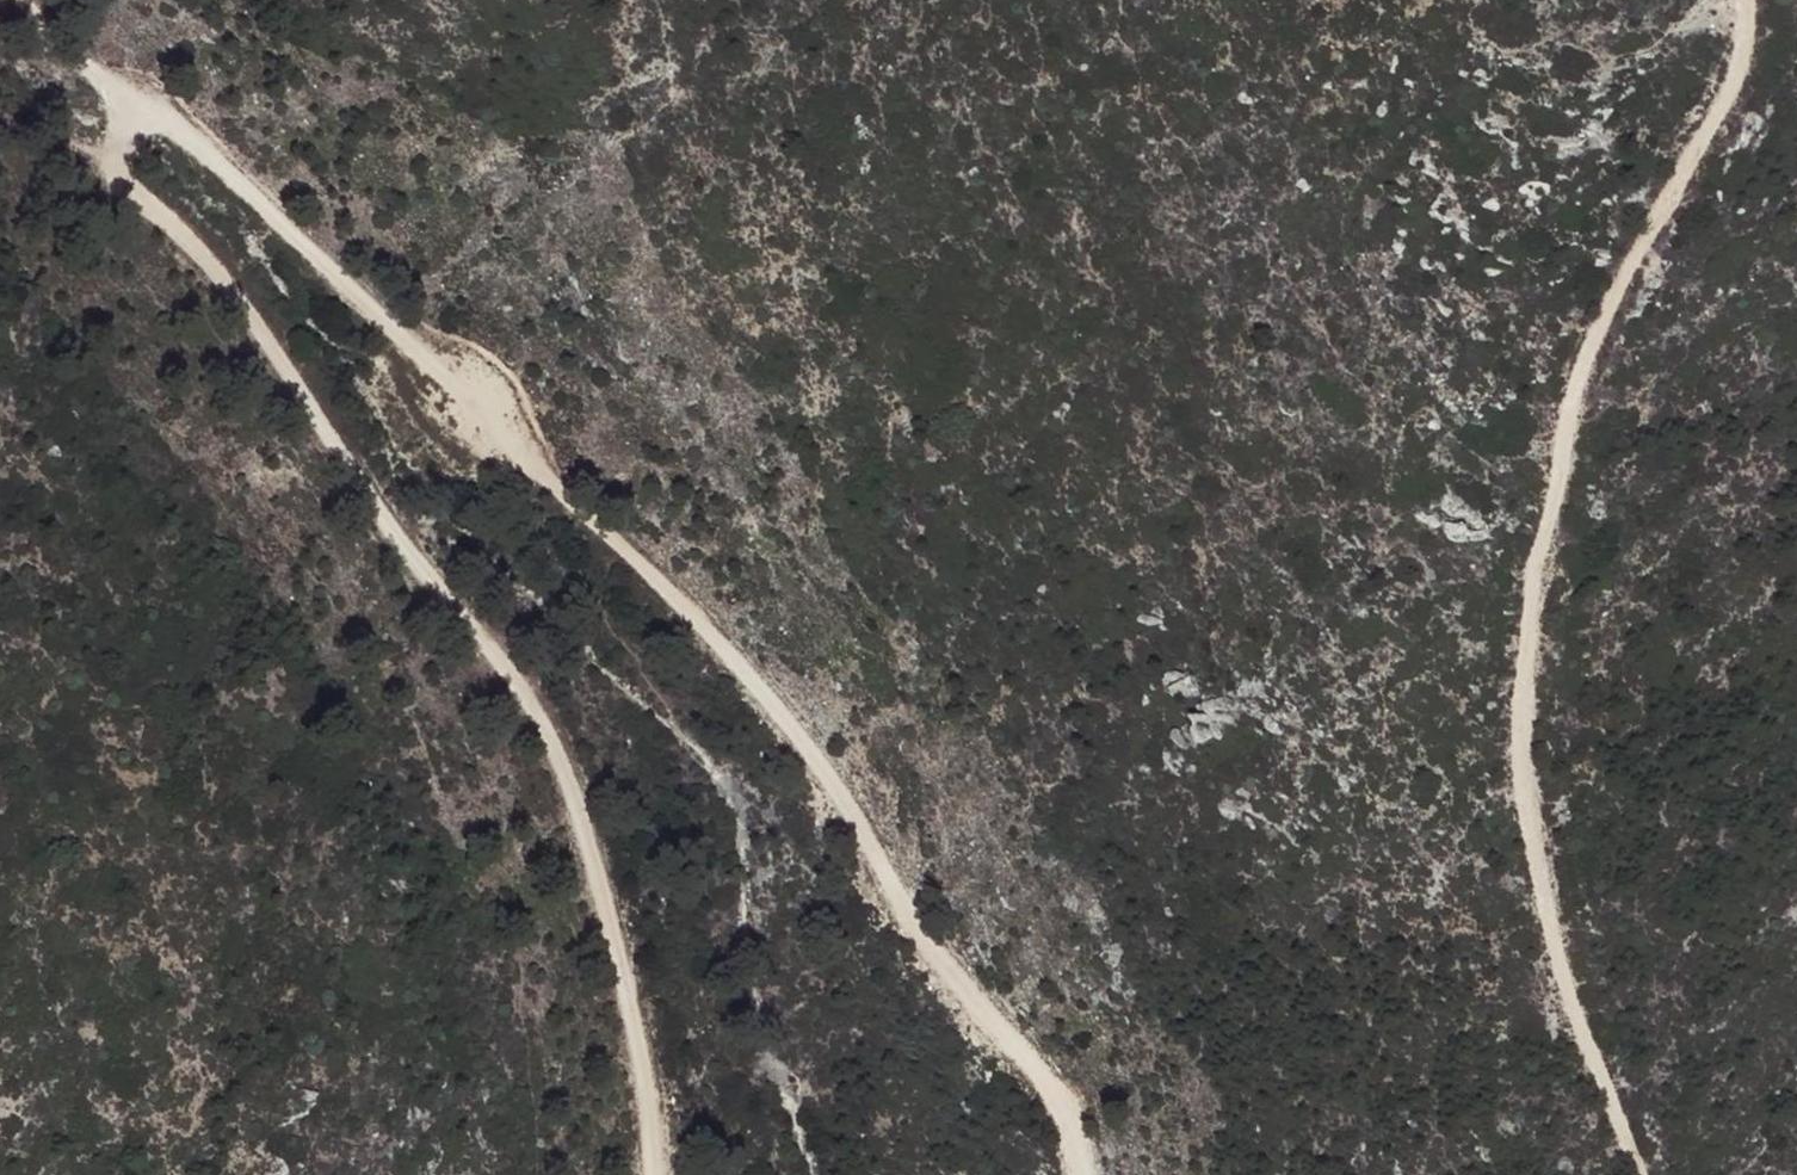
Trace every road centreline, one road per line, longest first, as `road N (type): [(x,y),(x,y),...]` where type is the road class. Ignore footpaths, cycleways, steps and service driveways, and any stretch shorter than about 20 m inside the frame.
road 1 (track): [(1080,1174),(1055,1092),(896,901),(775,706),(321,252),(172,117),(137,108),(116,135),(112,161),(228,289),(337,463),(529,704),(564,782),(639,1043),(650,1174)]
road 2 (track): [(1751,0),(1743,64),(1705,152),(1648,235),(1587,354),(1550,520),(1512,777),(1528,866),(1564,983),(1636,1174)]
road 3 (track): [(20,0),(33,20),(137,108)]

